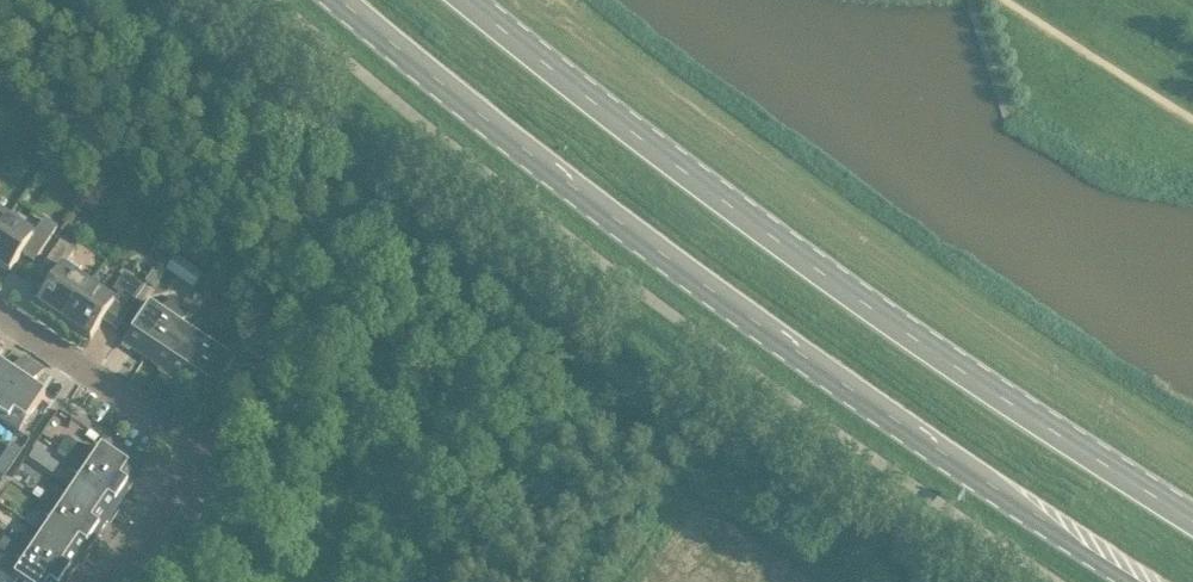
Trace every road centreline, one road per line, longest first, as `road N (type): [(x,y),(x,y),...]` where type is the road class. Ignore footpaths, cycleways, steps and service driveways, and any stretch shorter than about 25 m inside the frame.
road 1 (primary): [(333,0),(509,148),(1124,581)]
road 2 (primary): [(1192,520),(1011,406),(462,0)]
road 3 (residential): [(104,581),(195,443),(0,313)]

